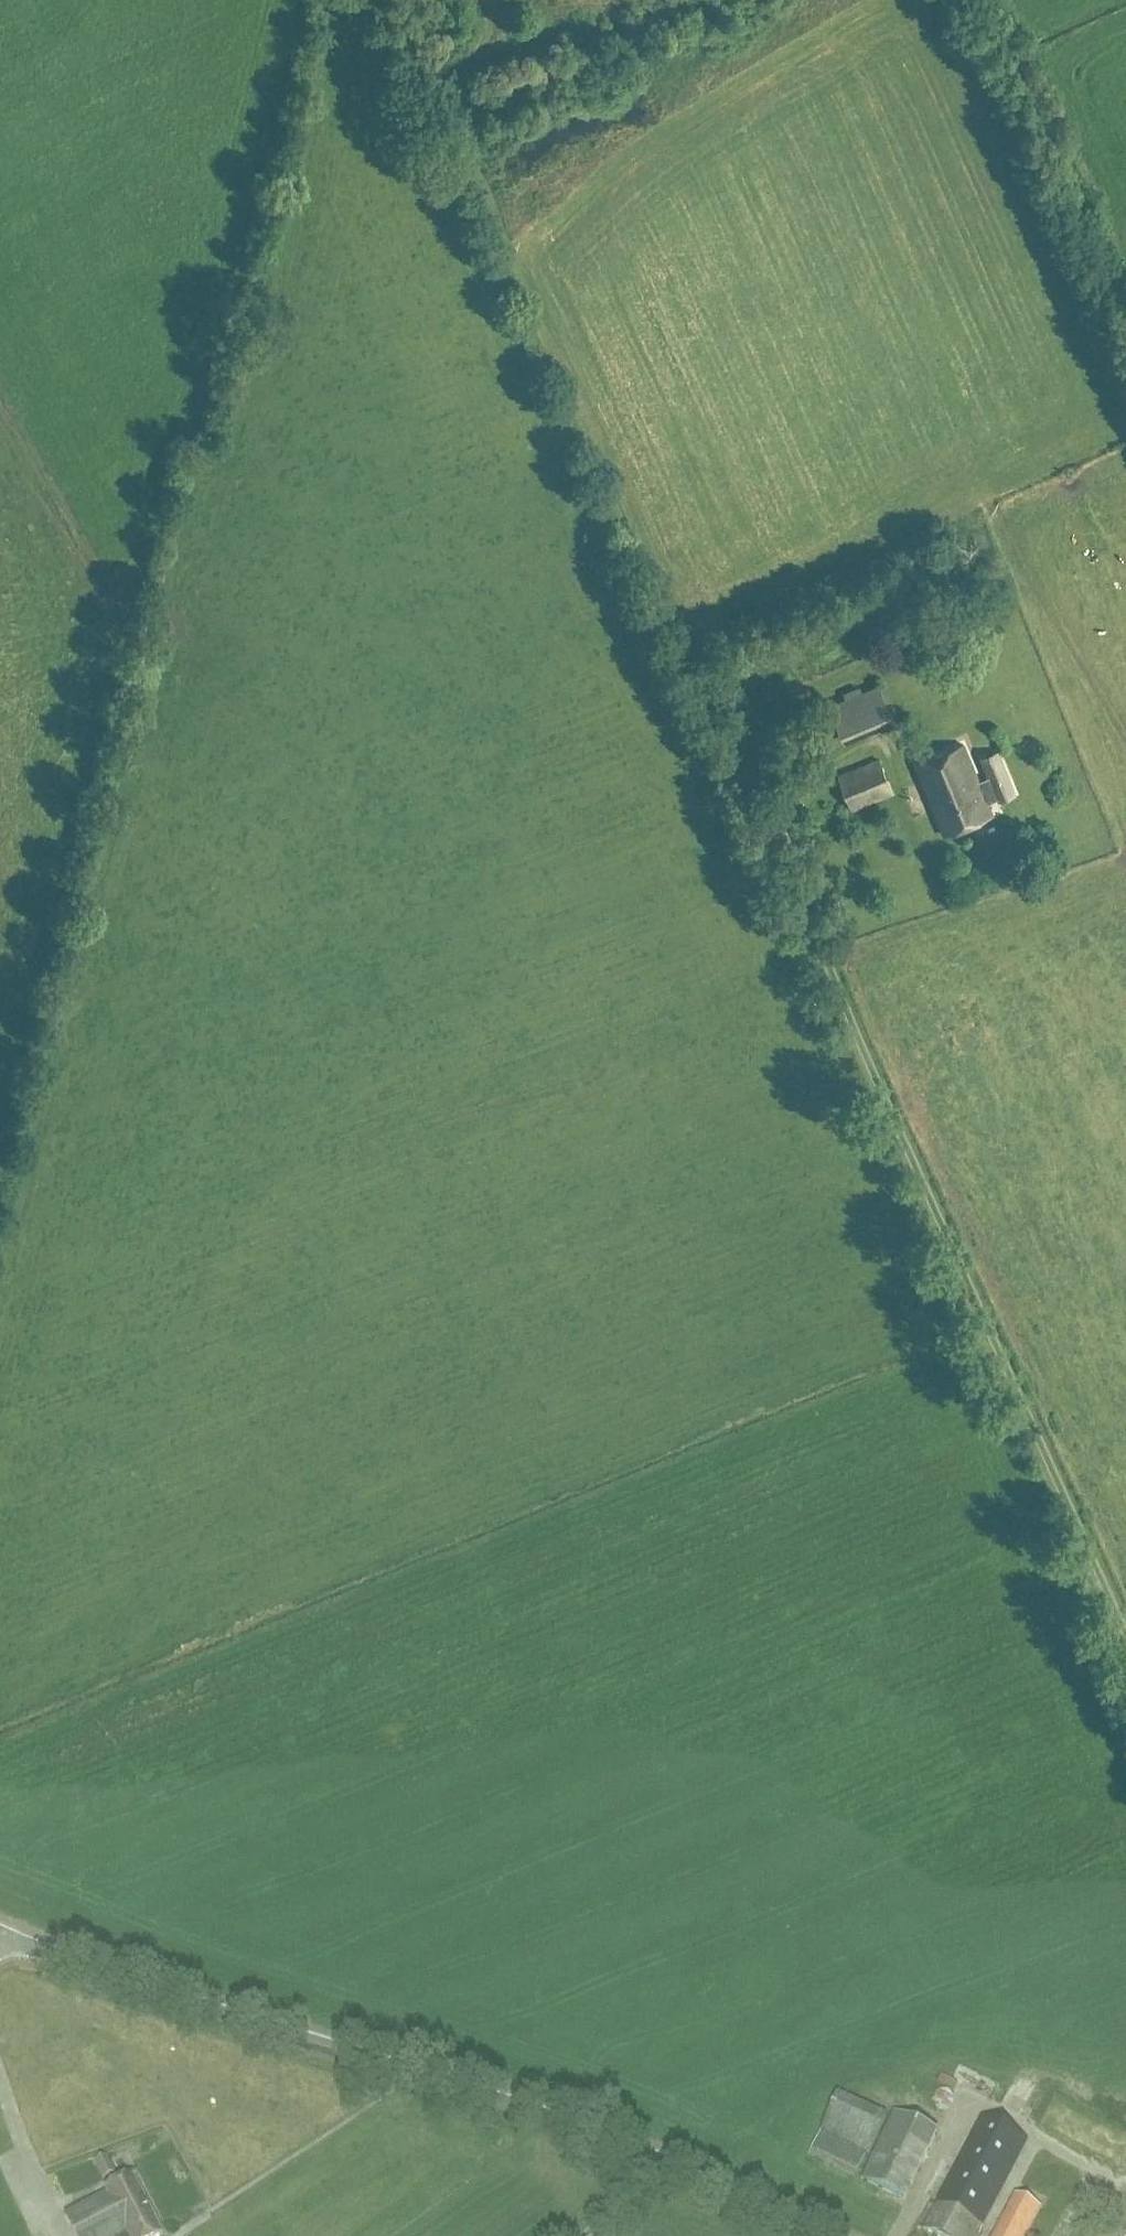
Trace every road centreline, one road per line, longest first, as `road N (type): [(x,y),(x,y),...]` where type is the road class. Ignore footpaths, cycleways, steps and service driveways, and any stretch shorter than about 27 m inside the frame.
road 1 (tertiary): [(826,2235),(573,2124),(0,1936)]

